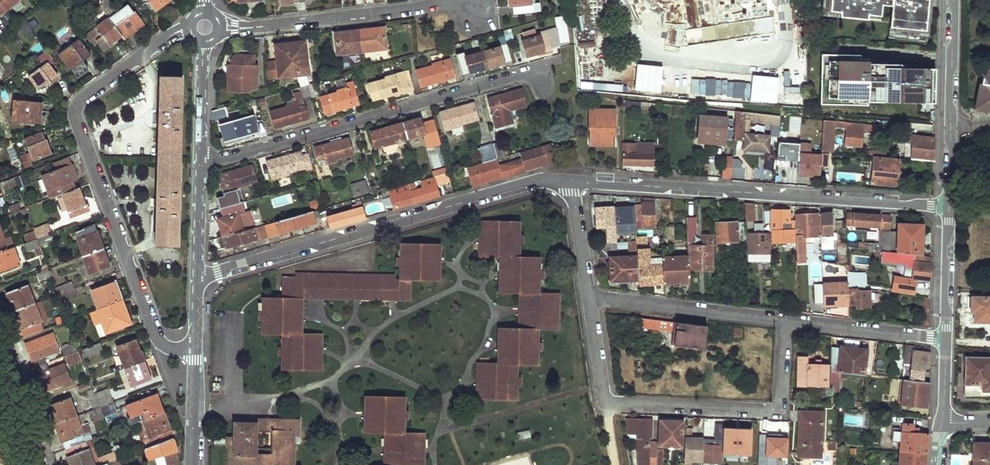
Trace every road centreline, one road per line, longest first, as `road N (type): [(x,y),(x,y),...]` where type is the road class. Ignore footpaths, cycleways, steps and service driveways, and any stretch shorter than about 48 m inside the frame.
road 1 (residential): [(196,350),(171,349),(157,337),(75,113),(83,98),(181,29),(205,27)]
road 2 (residential): [(571,182),(533,181),(197,275)]
road 3 (residential): [(947,205),(571,182)]
road 4 (residential): [(200,164),(537,69),(543,87)]
road 5 (residential): [(590,300),(607,401),(768,410),(780,402),(784,322)]
road 6 (residential): [(205,27),(460,0)]
road 7 (residential): [(951,0),(947,205)]
road 8 (residential): [(590,300),(784,322)]
road 9 (residential): [(784,322),(945,340)]
road 10 (residential): [(205,27),(200,164)]
road 11 (residential): [(947,205),(945,340)]

